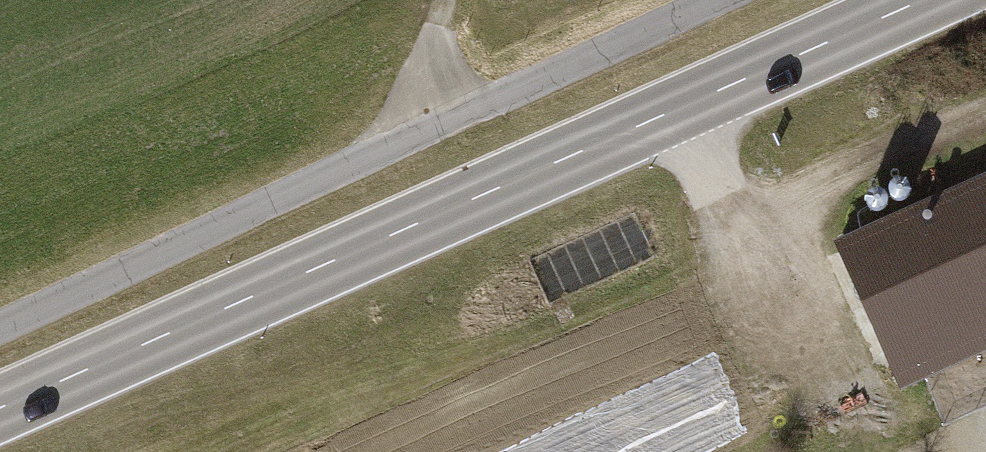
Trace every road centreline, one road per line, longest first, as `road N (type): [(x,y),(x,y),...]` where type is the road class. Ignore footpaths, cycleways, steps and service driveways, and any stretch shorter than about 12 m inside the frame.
road 1 (secondary): [(0,407),(927,0)]
road 2 (track): [(679,107),(809,382)]
road 3 (track): [(741,227),(985,122)]
road 4 (track): [(438,138),(446,0)]

